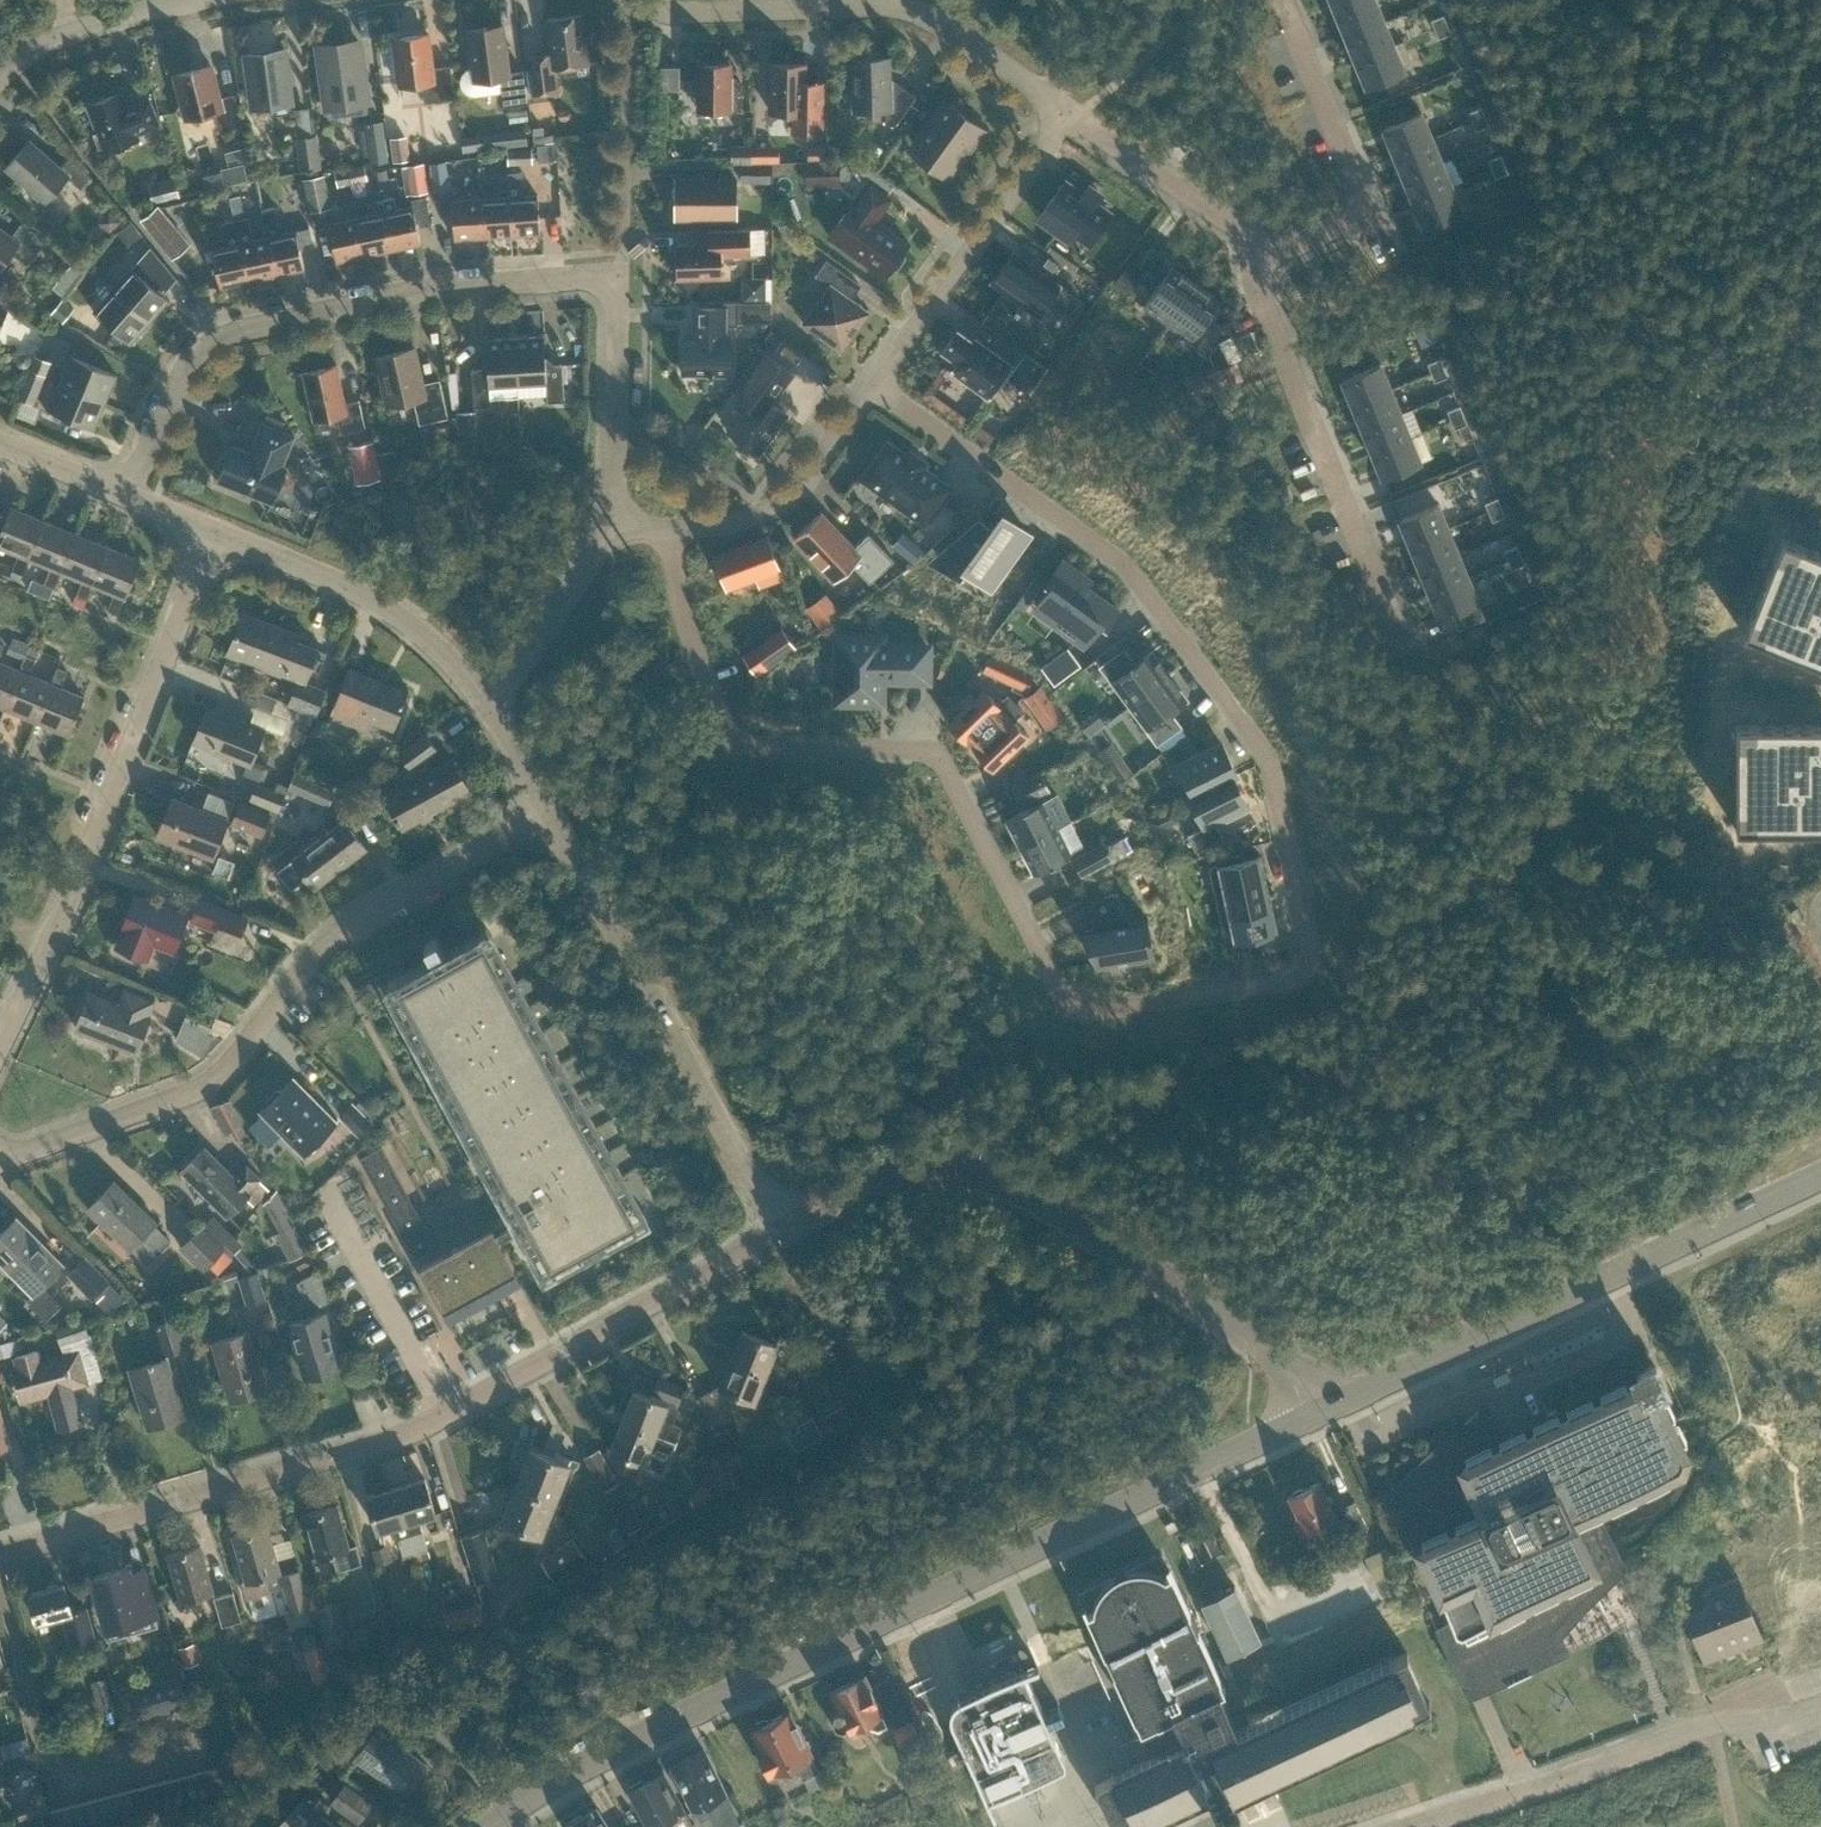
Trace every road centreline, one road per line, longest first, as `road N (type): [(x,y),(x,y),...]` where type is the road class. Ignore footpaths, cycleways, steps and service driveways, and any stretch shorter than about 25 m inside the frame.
road 1 (residential): [(672,530),(687,622),(728,734),(744,749),(923,752),(944,763),(1076,1007),(1092,1013),(1300,975),(1315,942),(1271,754),(1132,569),(875,385)]
road 2 (tertiary): [(490,1826),(700,1707),(1311,1417)]
road 3 (residential): [(0,1553),(365,1448),(464,1402),(774,1229)]
road 4 (residential): [(0,1158),(205,1088),(321,945),(549,812)]
road 5 (unclassified): [(1311,1417),(1267,1350),(1017,1183),(972,1168),(901,1168),(774,1229)]
road 6 (residential): [(128,498),(189,363),(229,334),(455,287),(617,277)]
road 7 (tertiary): [(1311,1417),(1820,1178)]
road 8 (residential): [(0,1053),(215,536)]
road 9 (unclassified): [(774,1229),(549,812)]
road 10 (residential): [(1071,115),(912,11),(674,13),(646,0)]
road 11 (residential): [(1260,257),(1261,295),(1400,636)]
road 12 (residential): [(1412,1826),(1684,1733),(1799,1716)]
road 13 (residential): [(1260,257),(1370,214),(1288,0)]
road 14 (residential): [(875,385),(1071,115)]
road 15 (unclassified): [(486,698),(390,608),(215,536)]
road 16 (residential): [(672,530),(729,526),(784,503),(875,385)]
road 17 (residential): [(607,527),(617,463),(617,277)]
road 18 (residential): [(1071,115),(1237,224),(1260,257)]
road 19 (residential): [(0,78),(79,30),(206,0)]
road 20 (residential): [(486,698),(561,603),(607,527)]
road 21 (track): [(1071,115),(1192,0)]
road 22 (unclassified): [(128,498),(0,447)]
road 23 (unclassified): [(549,812),(486,698)]

